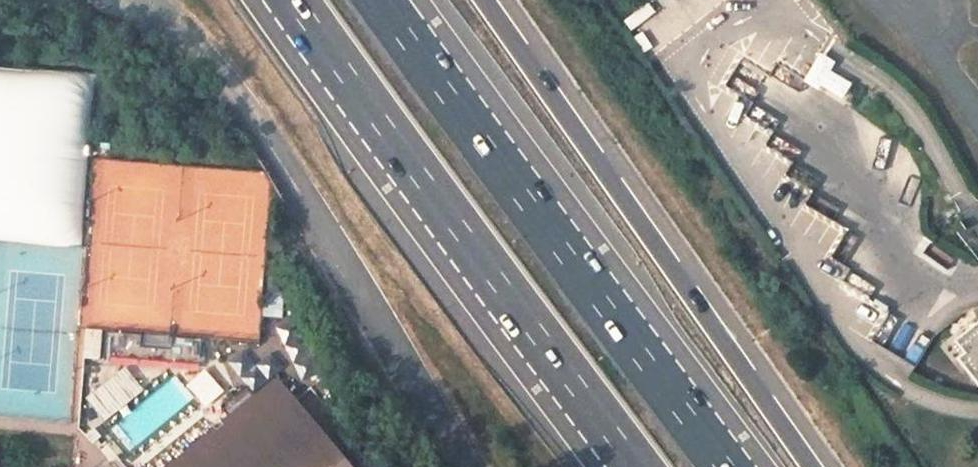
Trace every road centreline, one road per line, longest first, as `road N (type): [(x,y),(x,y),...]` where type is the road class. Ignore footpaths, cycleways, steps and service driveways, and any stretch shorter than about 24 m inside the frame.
road 1 (trunk): [(732,466),(387,0)]
road 2 (trunk): [(291,0),(634,466)]
road 3 (trunk): [(817,466),(493,0)]

